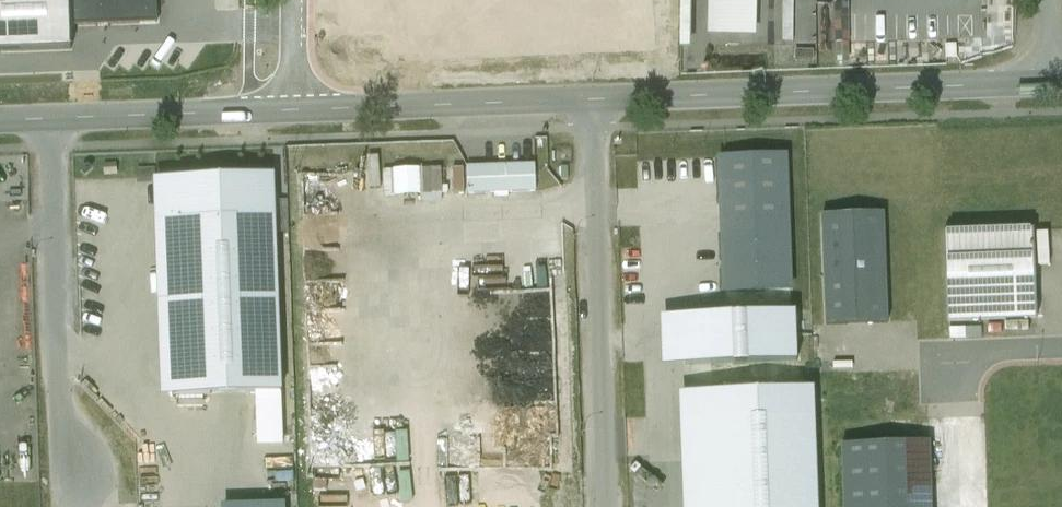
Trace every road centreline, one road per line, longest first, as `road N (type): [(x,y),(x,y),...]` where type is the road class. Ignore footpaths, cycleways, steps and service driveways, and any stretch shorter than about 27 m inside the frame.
road 1 (tertiary): [(1050,84),(593,99)]
road 2 (residential): [(593,99),(608,506)]
road 3 (residential): [(51,119),(60,406),(74,471)]
road 4 (tertiary): [(593,99),(287,111)]
road 5 (tertiary): [(287,111),(51,119)]

